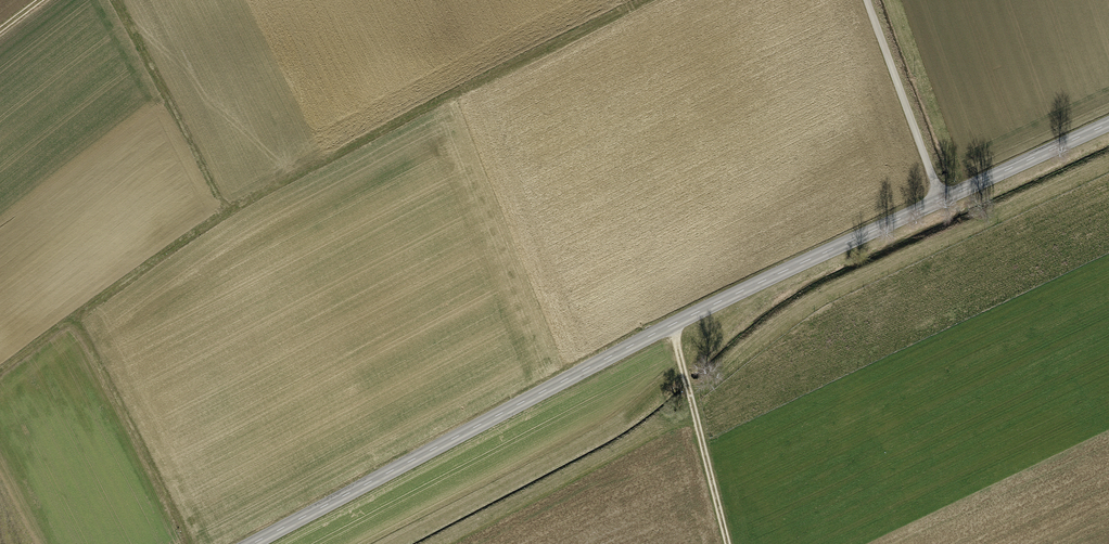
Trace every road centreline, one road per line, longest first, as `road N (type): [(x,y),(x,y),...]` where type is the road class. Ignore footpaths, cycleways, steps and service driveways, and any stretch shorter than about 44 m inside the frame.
road 1 (tertiary): [(253,543),(684,320),(1108,124)]
road 2 (track): [(115,0),(226,213),(641,0)]
road 3 (track): [(226,213),(0,372)]
road 4 (track): [(72,319),(188,543)]
road 5 (track): [(673,326),(727,543)]
road 6 (track): [(942,203),(867,0)]

